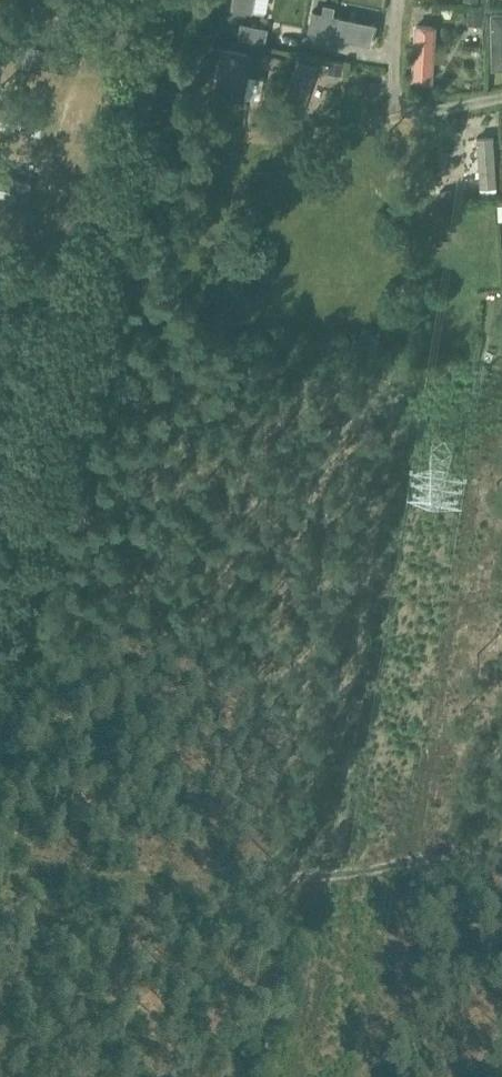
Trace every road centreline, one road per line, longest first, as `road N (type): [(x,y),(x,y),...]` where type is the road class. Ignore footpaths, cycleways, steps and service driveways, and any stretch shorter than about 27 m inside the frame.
road 1 (unclassified): [(0,695),(160,0)]
road 2 (track): [(0,875),(200,881),(501,856)]

